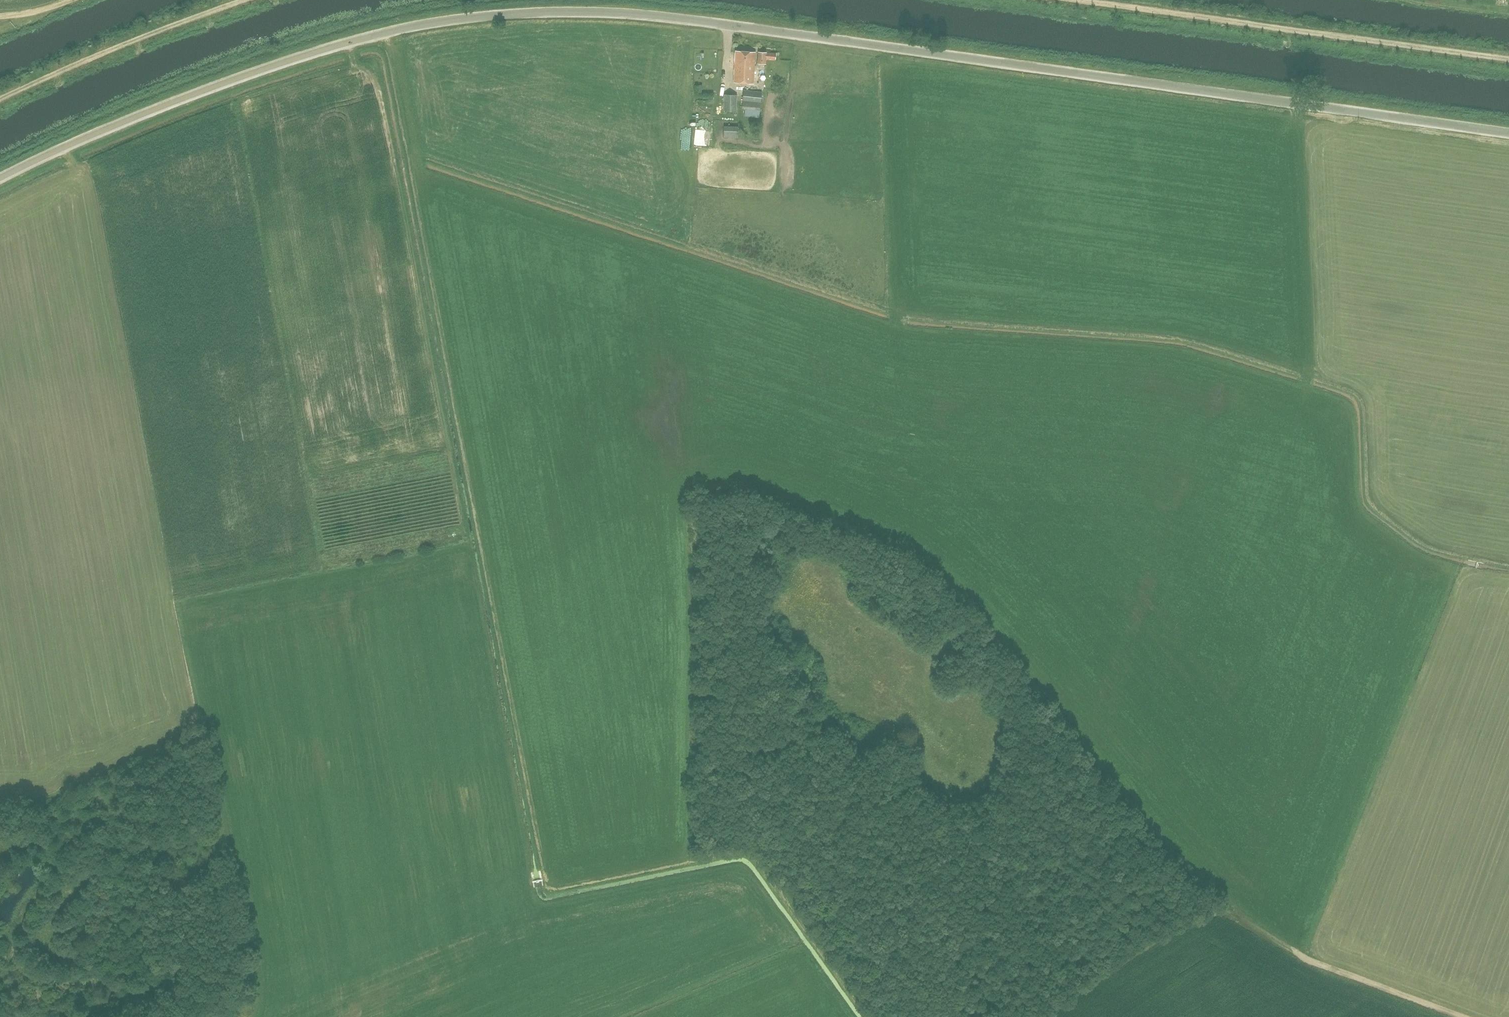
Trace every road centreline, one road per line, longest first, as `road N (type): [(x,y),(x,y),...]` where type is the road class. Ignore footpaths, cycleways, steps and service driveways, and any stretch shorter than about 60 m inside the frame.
road 1 (unclassified): [(0,179),(197,92),(314,53),(423,25),(564,12),(654,15),(1508,133)]
road 2 (track): [(1508,59),(1064,0)]
road 3 (track): [(1203,903),(1310,961),(1460,1016)]
road 4 (track): [(0,98),(246,0)]

